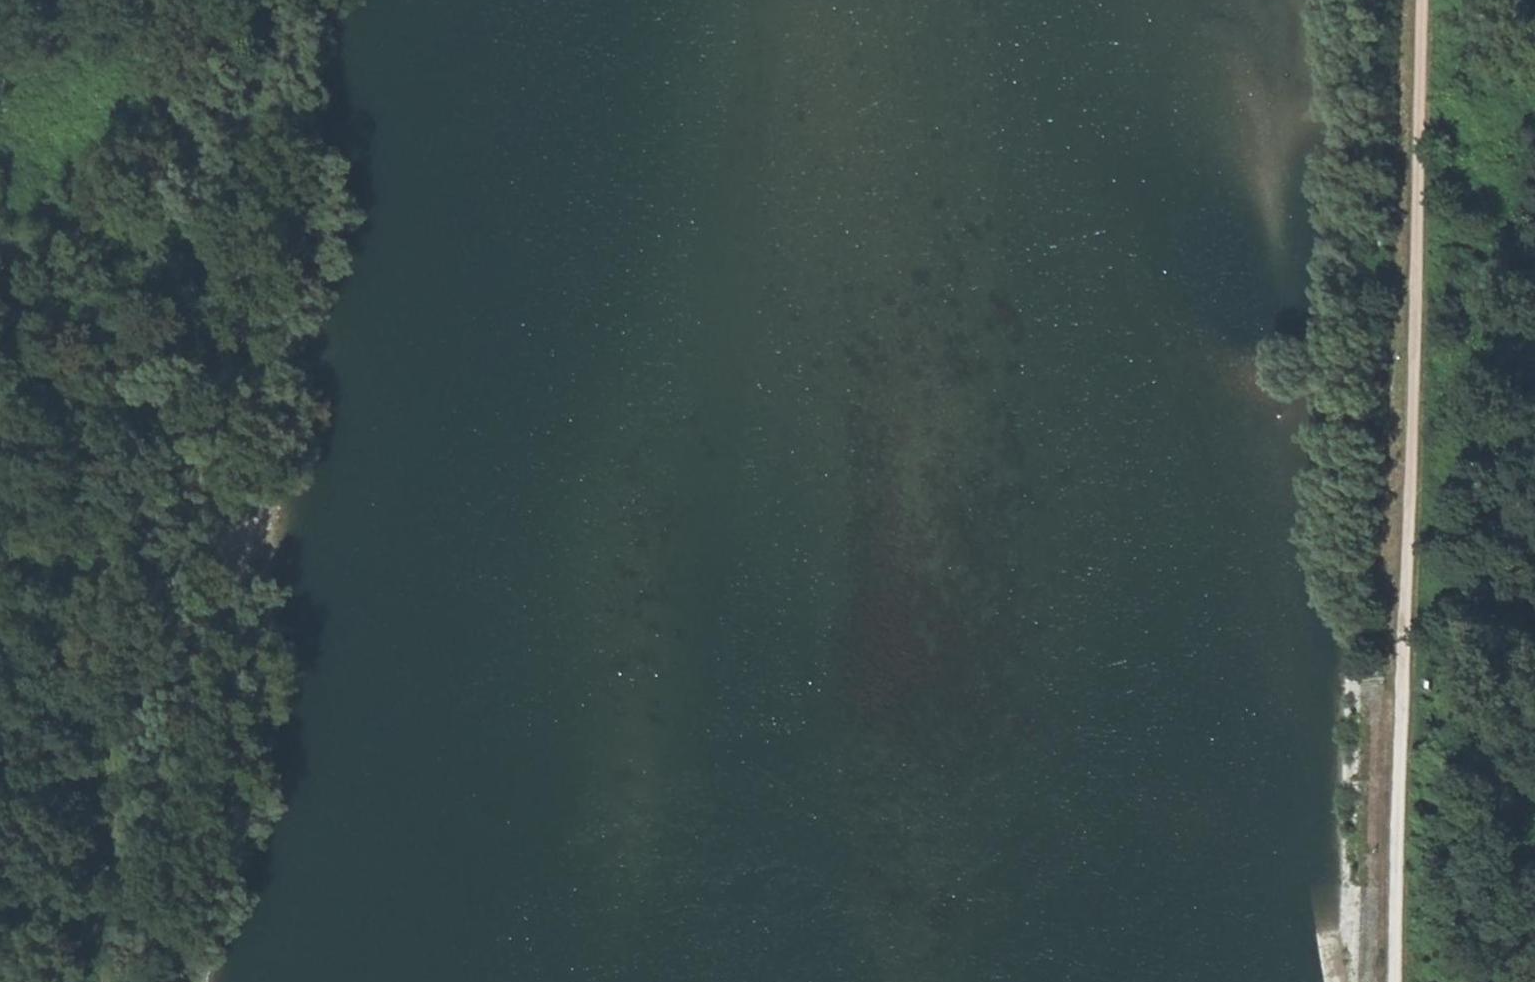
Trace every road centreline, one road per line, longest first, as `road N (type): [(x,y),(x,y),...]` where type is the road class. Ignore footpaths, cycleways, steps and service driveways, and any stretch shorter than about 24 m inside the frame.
road 1 (track): [(1424,0),(1396,981)]
road 2 (track): [(104,981),(115,864),(92,703),(114,596),(112,545),(82,441),(0,268)]

